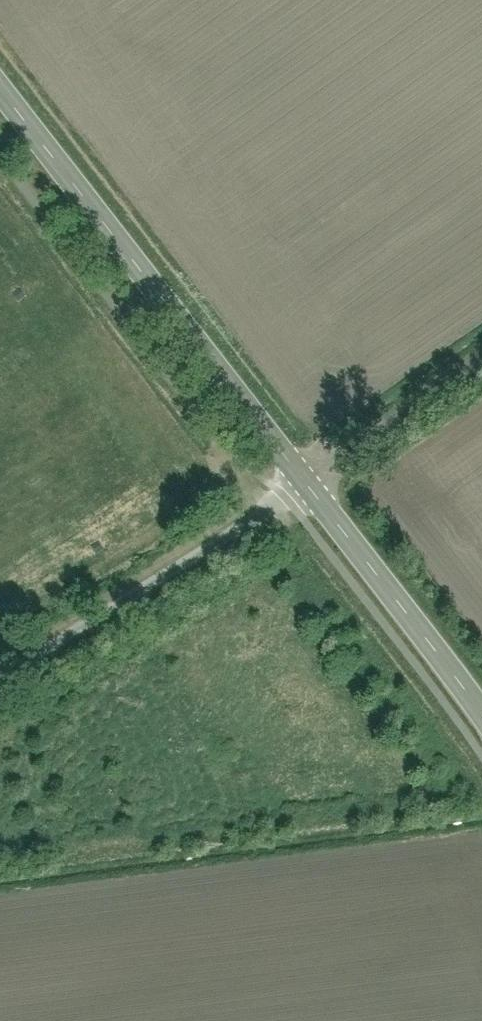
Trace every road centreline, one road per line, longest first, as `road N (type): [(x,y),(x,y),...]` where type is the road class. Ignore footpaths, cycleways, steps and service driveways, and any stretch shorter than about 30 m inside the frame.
road 1 (tertiary): [(304,482),(0,91)]
road 2 (track): [(0,674),(304,482)]
road 3 (tertiary): [(481,711),(304,482)]
road 4 (unclassified): [(304,482),(481,355)]

